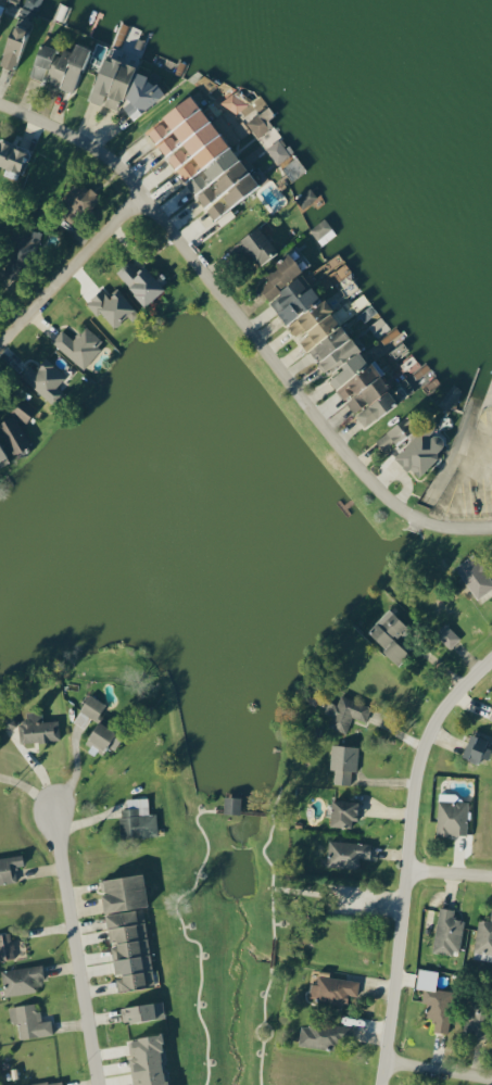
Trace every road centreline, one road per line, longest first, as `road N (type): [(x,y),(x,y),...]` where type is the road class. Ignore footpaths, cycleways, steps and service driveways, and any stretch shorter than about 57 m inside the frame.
road 1 (residential): [(491,526),(433,525),(391,506),(112,165),(0,106)]
road 2 (residential): [(377,1084),(415,754),(443,703),(491,654)]
road 3 (residential): [(93,1084),(48,812)]
road 4 (residential): [(0,341),(138,194)]

